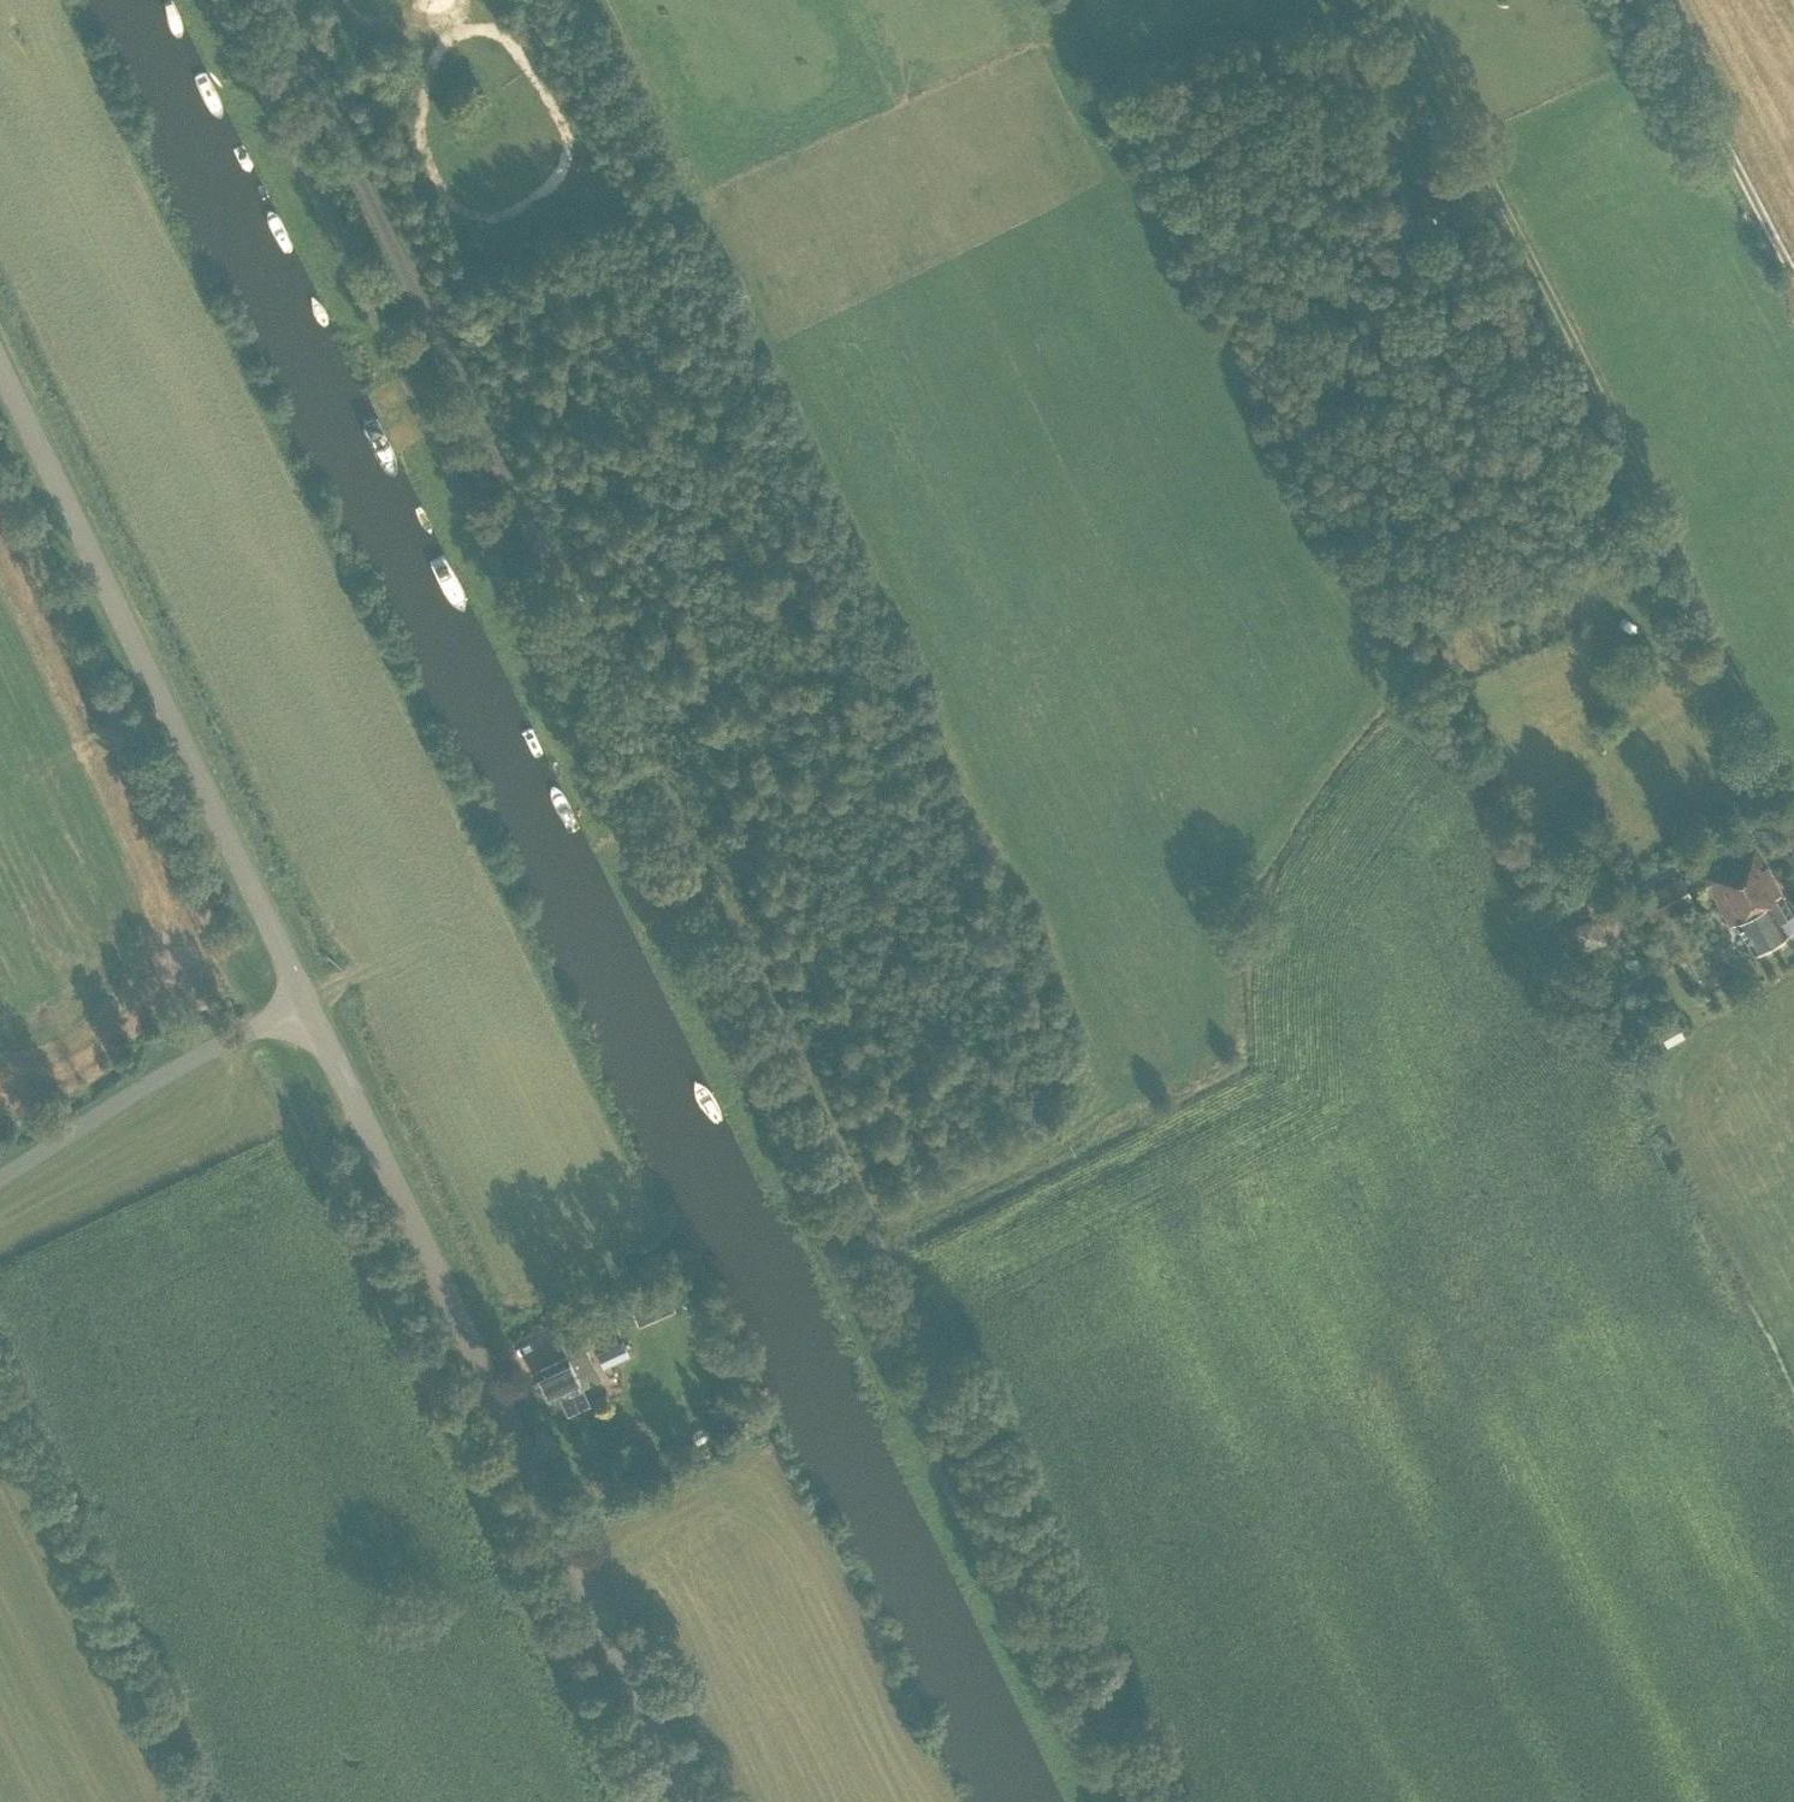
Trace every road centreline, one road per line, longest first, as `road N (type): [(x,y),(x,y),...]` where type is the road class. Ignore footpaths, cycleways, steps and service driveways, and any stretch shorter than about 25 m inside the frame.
road 1 (unclassified): [(273,0),(1148,1801)]
road 2 (tertiary): [(693,1801),(541,1469),(304,1000),(0,335)]
road 3 (track): [(1406,0),(1790,797)]

